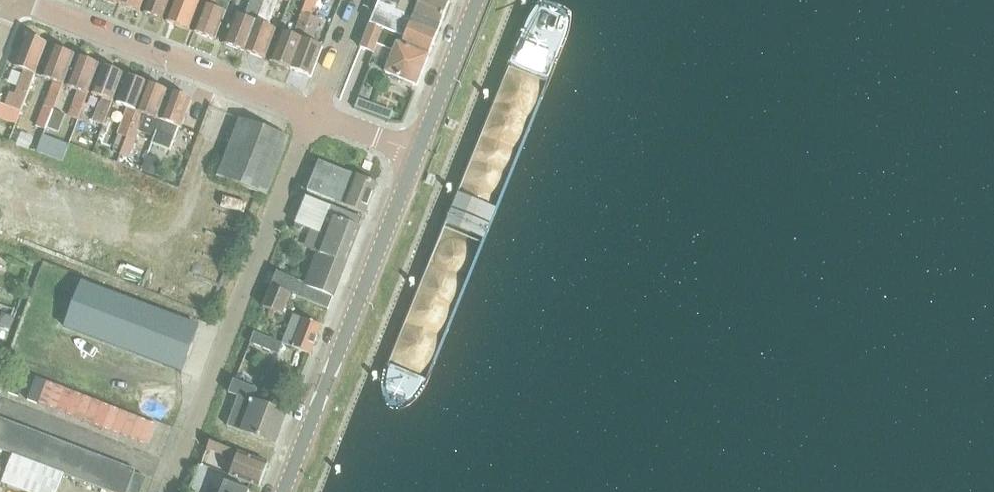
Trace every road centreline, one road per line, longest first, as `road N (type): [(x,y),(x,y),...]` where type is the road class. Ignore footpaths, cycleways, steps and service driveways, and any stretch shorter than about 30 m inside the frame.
road 1 (residential): [(161,491),(307,113)]
road 2 (residential): [(285,491),(418,156)]
road 3 (residential): [(307,113),(18,0)]
road 4 (residential): [(418,156),(479,0)]
road 5 (residential): [(307,113),(355,0)]

